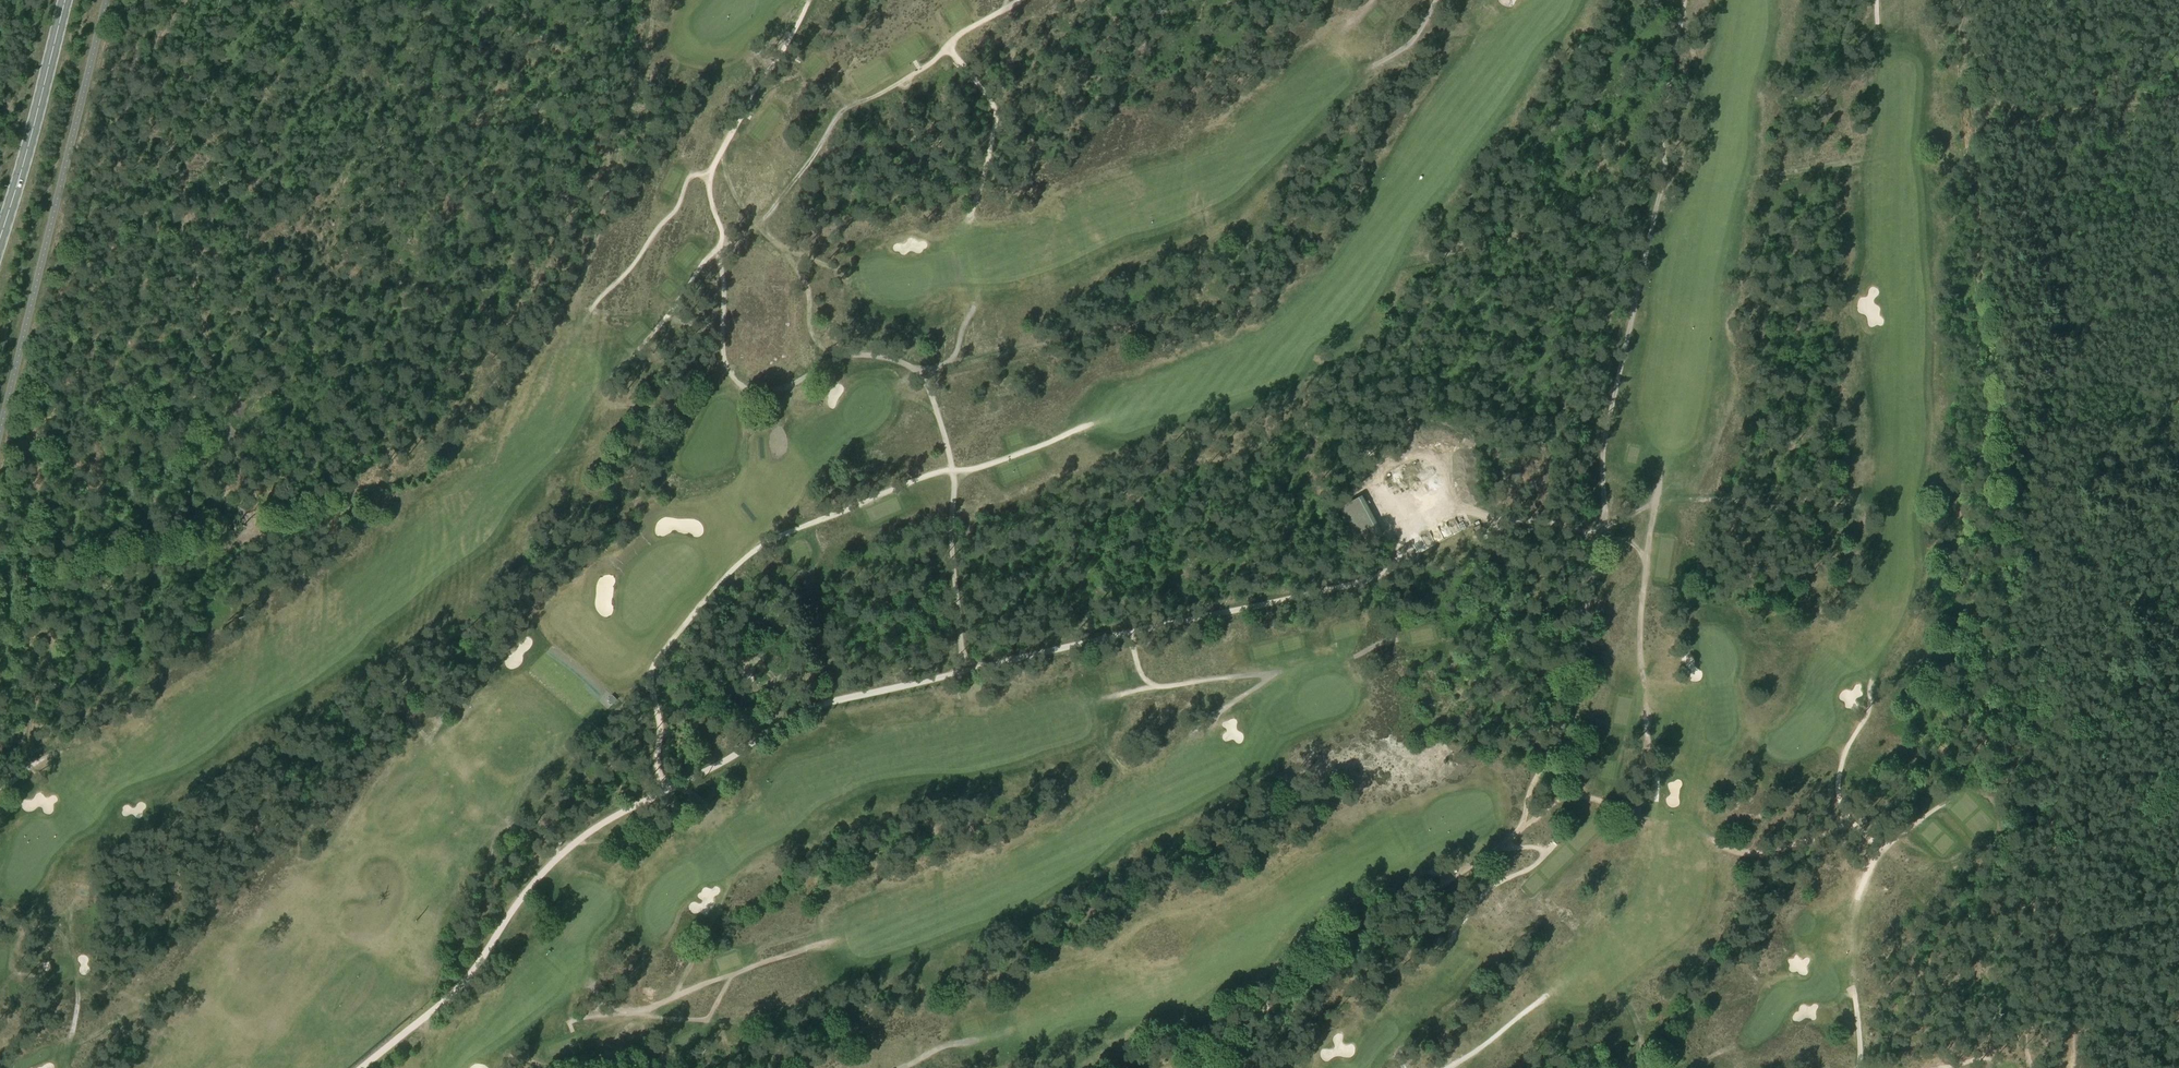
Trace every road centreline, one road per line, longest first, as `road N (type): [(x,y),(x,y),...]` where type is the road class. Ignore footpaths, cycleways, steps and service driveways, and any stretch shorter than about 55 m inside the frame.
road 1 (track): [(361,1067),(454,994),(527,890),(570,847),(791,716),(1358,583),(1397,564),(1407,542),(1428,527),(1533,520),(1593,534)]
road 2 (track): [(1593,534),(1603,525),(1623,341),(1656,207),(1653,170),(1683,0)]
road 3 (primary): [(0,239),(65,0)]
road 4 (track): [(2178,97),(1970,130)]

